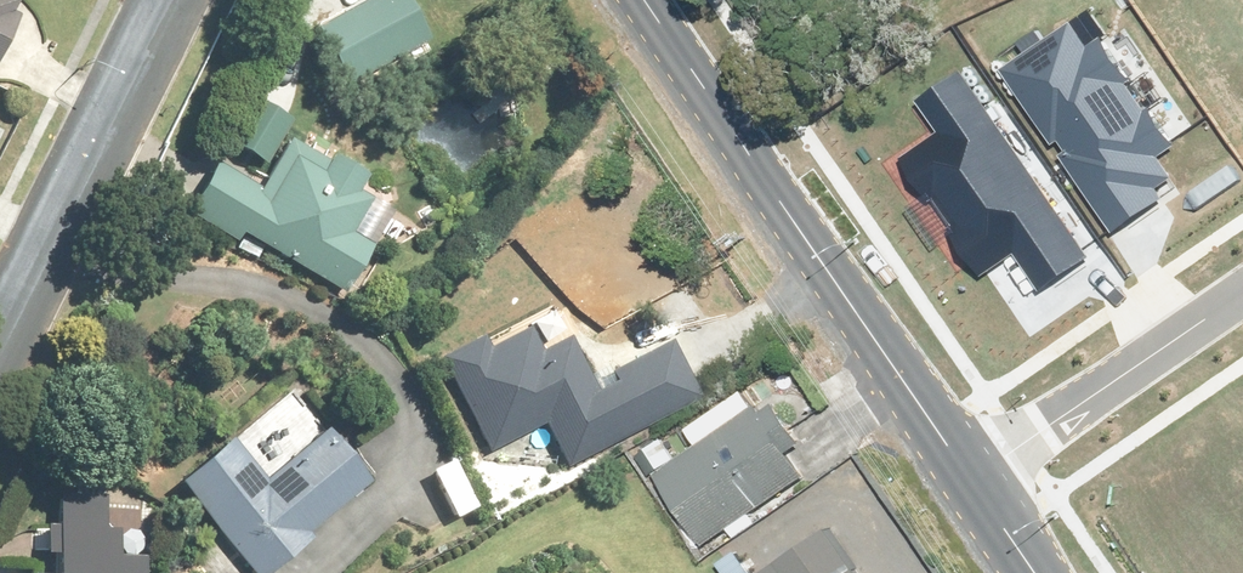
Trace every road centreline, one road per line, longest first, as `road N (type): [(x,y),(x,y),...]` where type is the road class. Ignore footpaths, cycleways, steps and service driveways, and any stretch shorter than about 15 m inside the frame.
road 1 (tertiary): [(984,486),(649,0)]
road 2 (residential): [(0,336),(166,0)]
road 3 (residential): [(984,486),(1242,308)]

